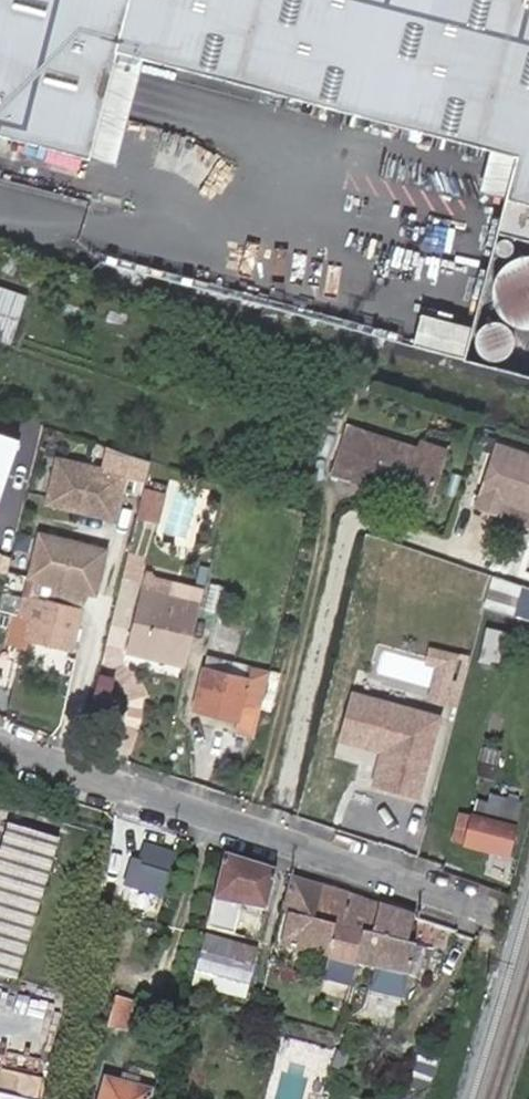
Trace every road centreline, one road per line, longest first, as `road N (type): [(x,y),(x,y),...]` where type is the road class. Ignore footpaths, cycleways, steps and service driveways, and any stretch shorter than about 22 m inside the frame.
road 1 (unclassified): [(0,743),(497,914)]

